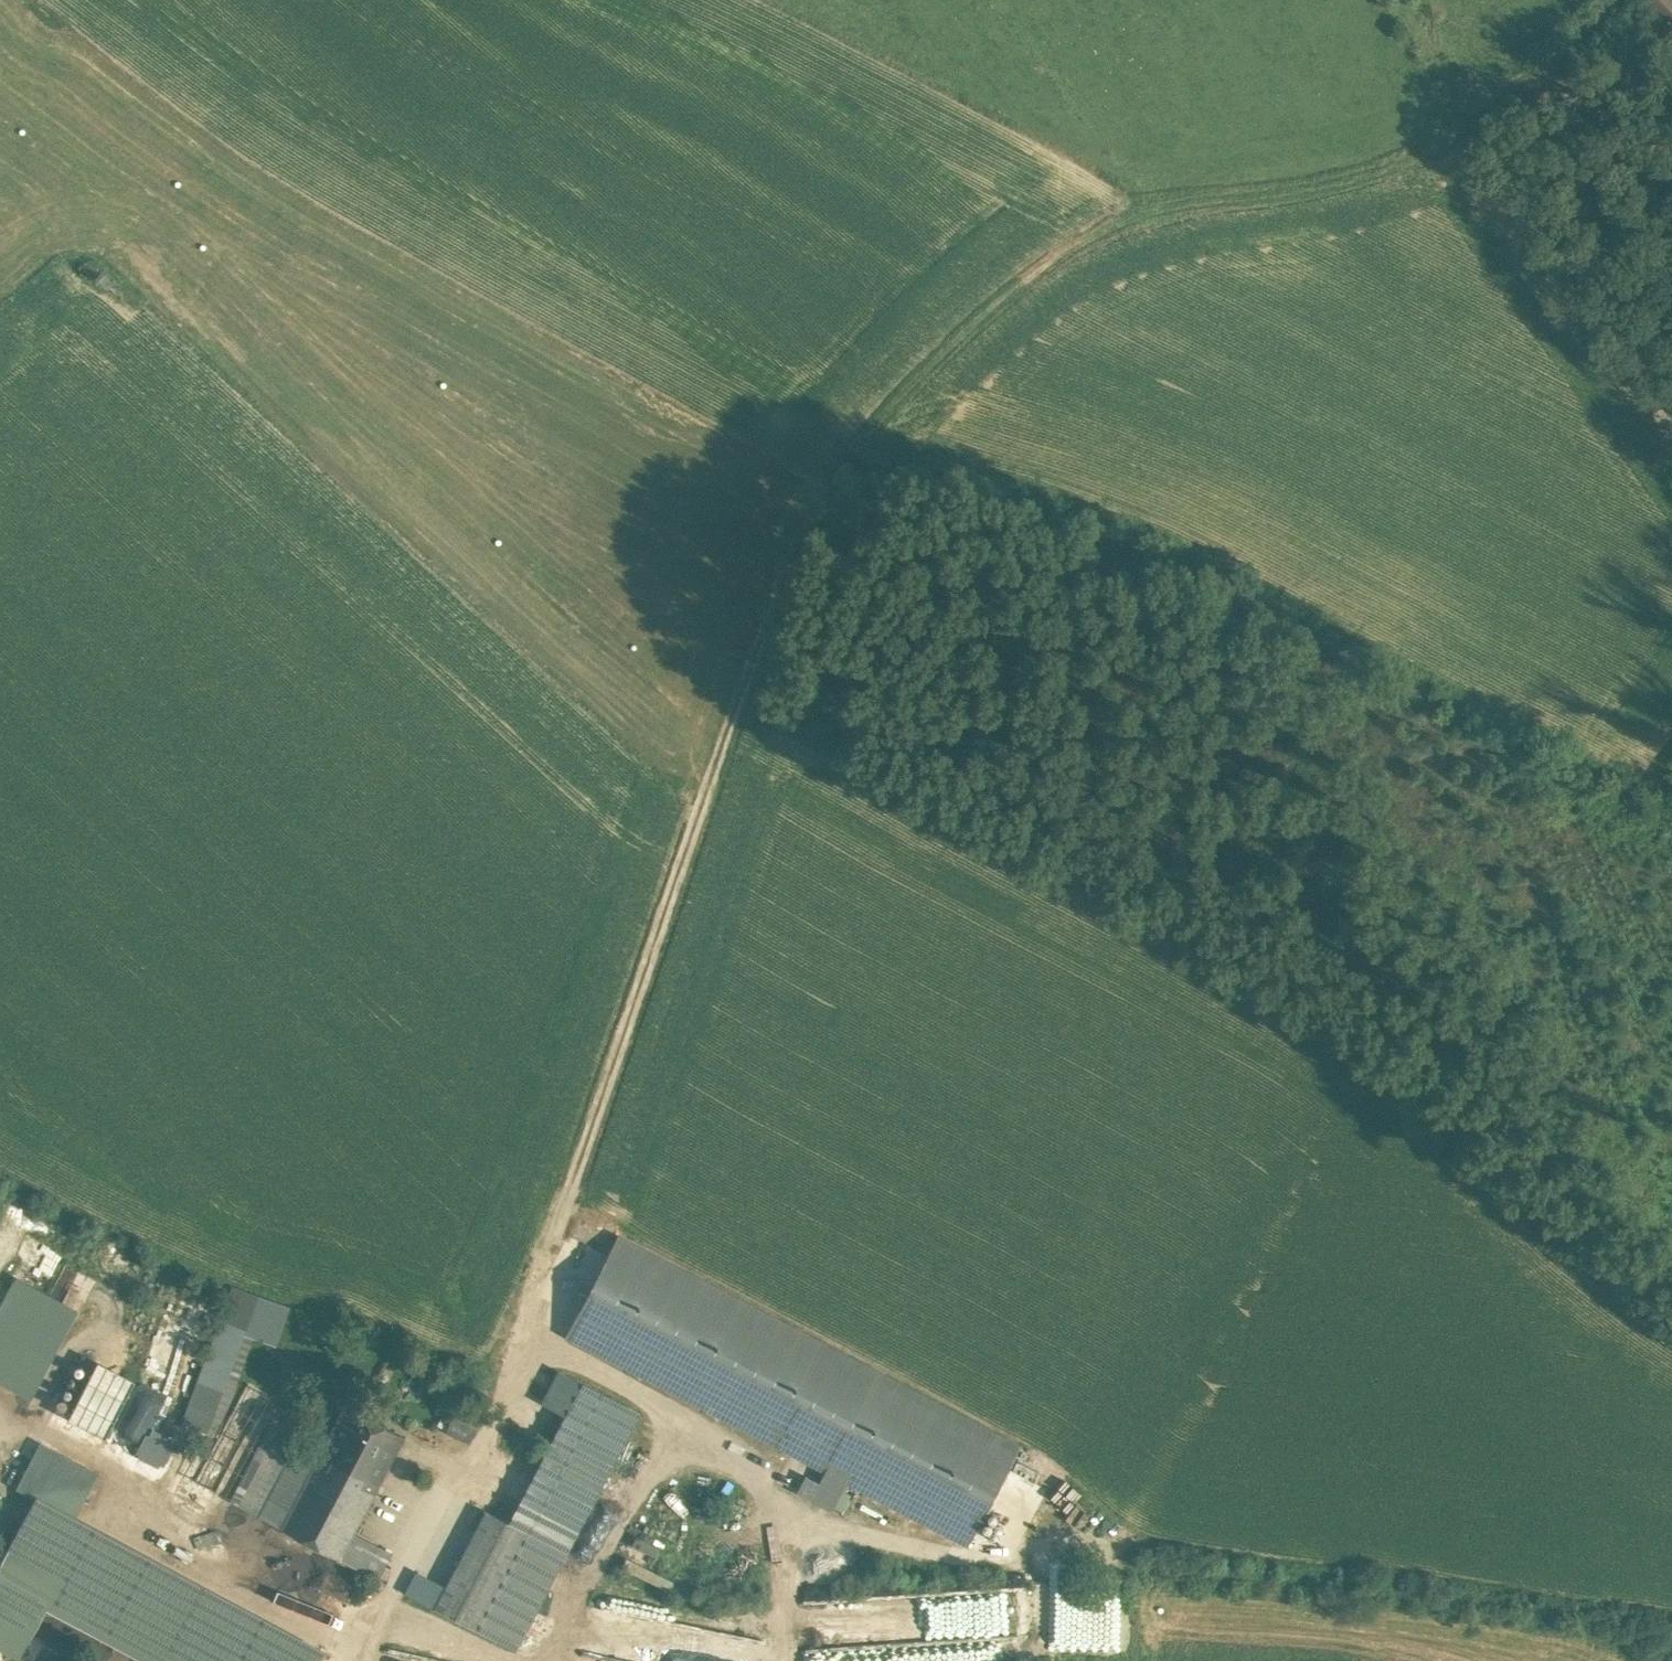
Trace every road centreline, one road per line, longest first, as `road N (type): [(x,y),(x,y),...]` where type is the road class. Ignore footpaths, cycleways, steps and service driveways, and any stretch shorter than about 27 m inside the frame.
road 1 (track): [(1486,109),(1405,165),(1143,211),(1099,226),(1044,256),(875,425),(766,616),(485,1454),(441,1542),(397,1601)]
road 2 (track): [(73,0),(233,121),(781,415),(827,401),(992,180),(974,124),(732,0)]
road 3 (track): [(974,124),(1147,210)]
road 4 (track): [(1486,109),(1625,0)]
road 5 (track): [(1412,0),(1486,109)]

